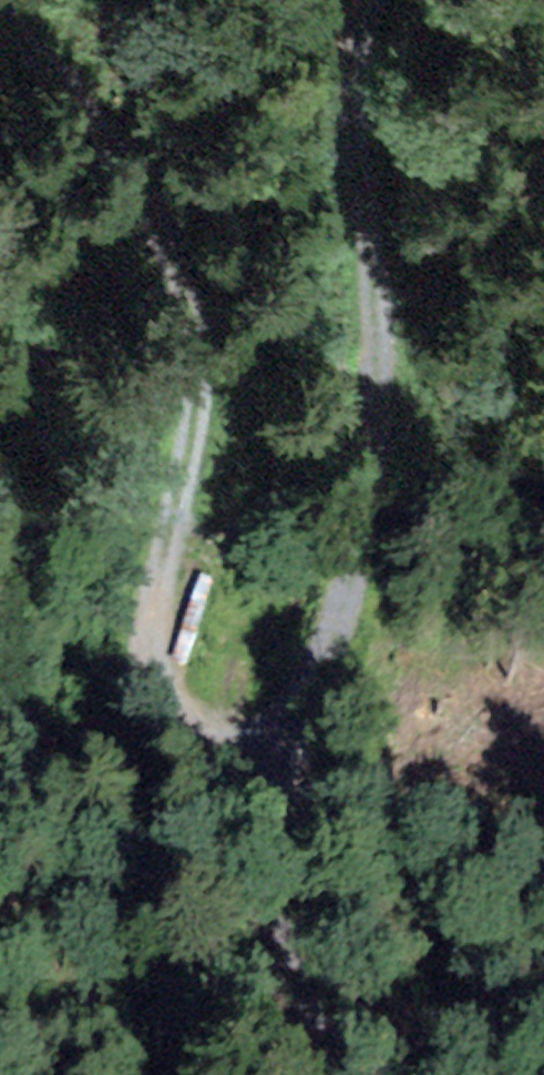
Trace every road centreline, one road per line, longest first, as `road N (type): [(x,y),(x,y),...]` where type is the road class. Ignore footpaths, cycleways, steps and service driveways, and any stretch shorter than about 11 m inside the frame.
road 1 (track): [(369,0),(356,105),(374,287),(375,508),(317,697),(242,764),(182,691),(166,557),(206,320),(133,141),(23,0)]
road 2 (track): [(242,764),(290,956),(366,1074)]

